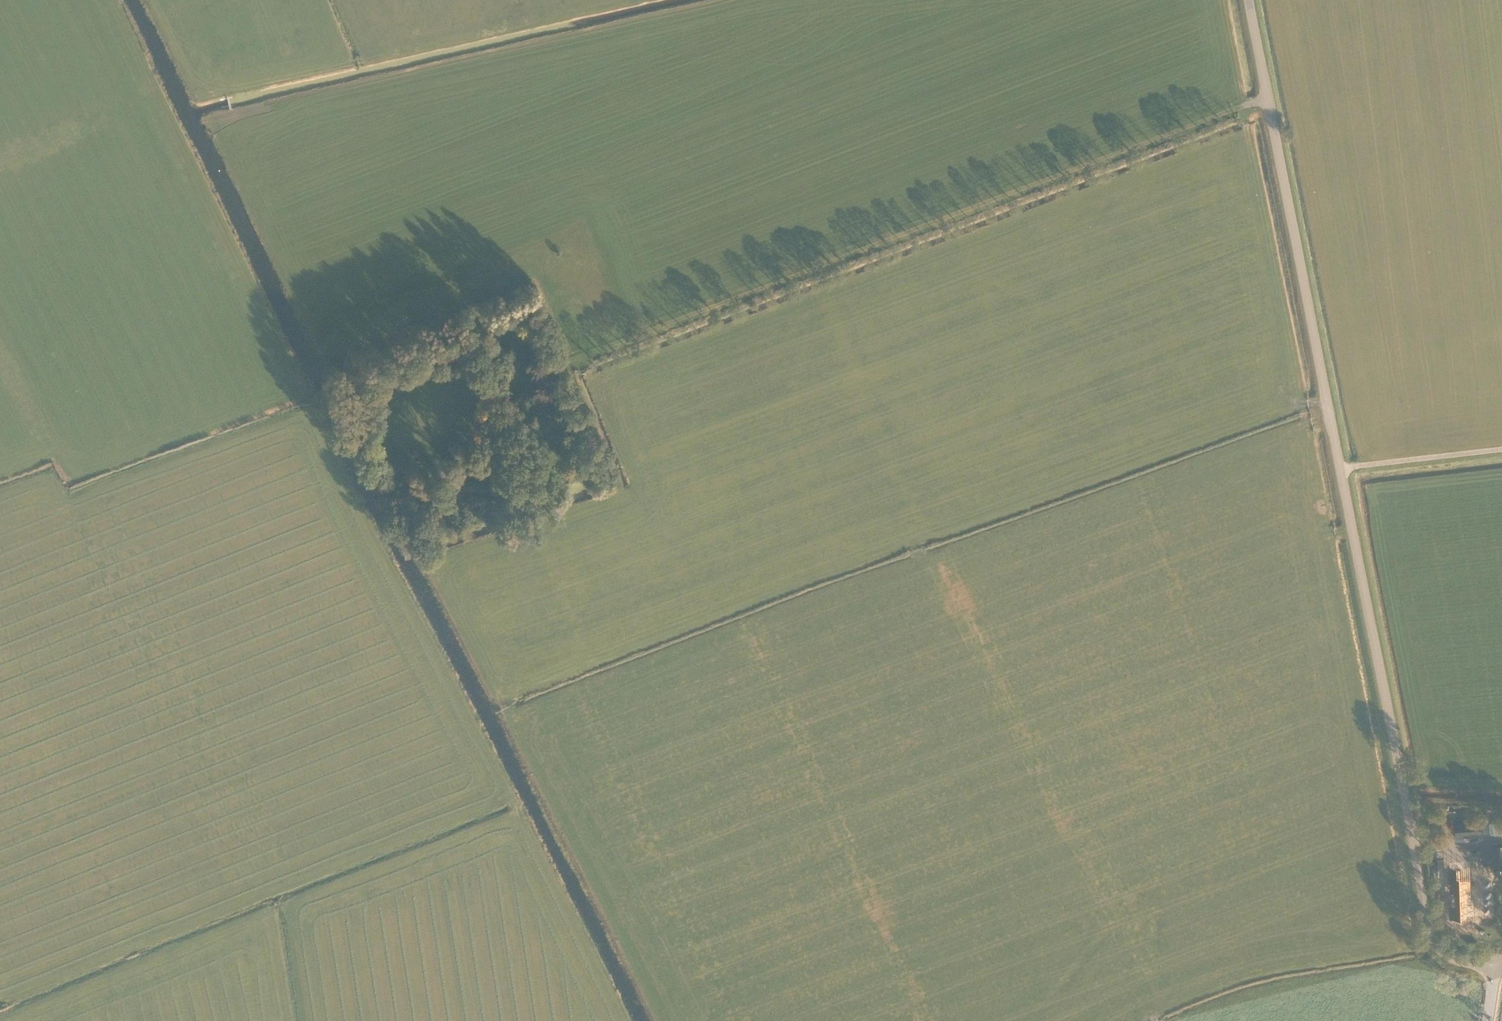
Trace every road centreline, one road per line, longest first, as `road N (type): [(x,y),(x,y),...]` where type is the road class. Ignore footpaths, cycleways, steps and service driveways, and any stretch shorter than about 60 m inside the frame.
road 1 (tertiary): [(1488,963),(1445,951),(1430,927),(1251,0)]
road 2 (track): [(1268,97),(482,391)]

